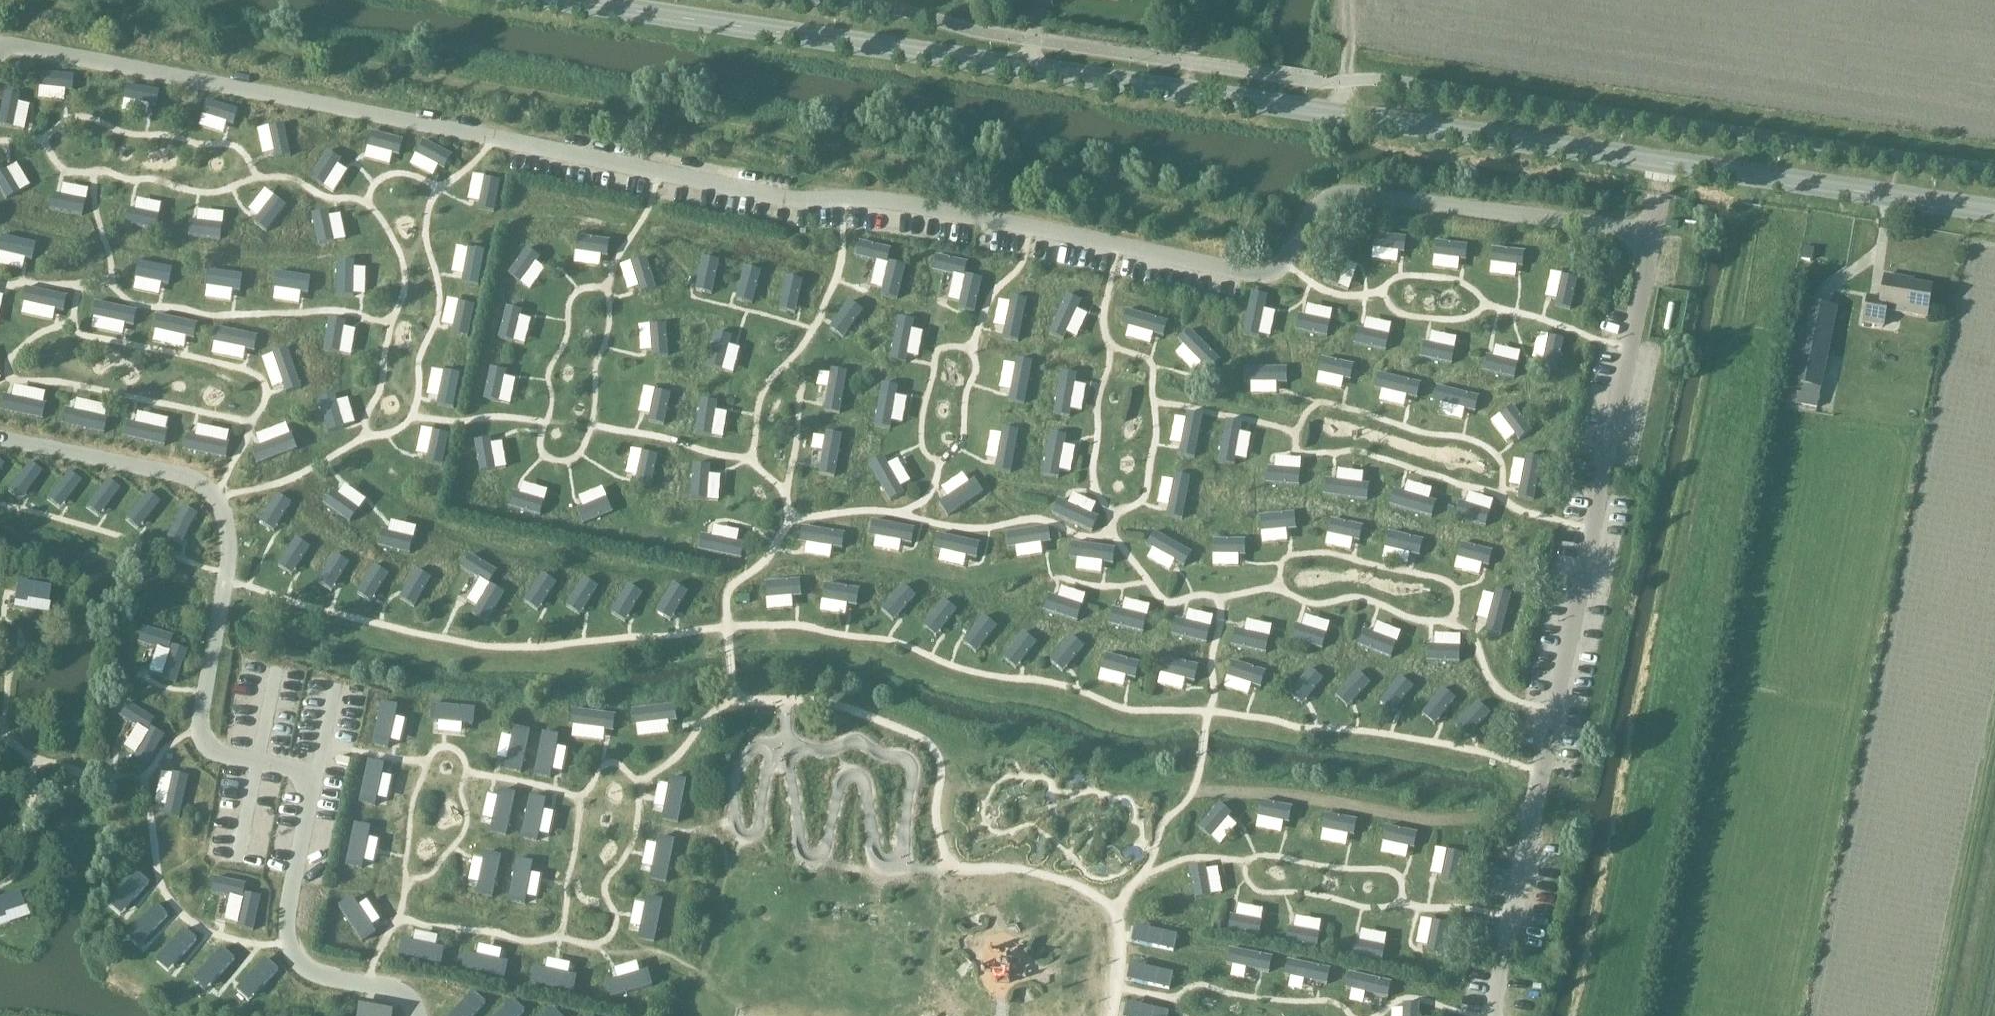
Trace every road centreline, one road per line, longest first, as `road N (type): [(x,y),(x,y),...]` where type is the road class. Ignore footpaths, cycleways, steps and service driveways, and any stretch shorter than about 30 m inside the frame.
road 1 (tertiary): [(1994,212),(568,0)]
road 2 (track): [(1645,326),(1664,213),(1682,166)]

